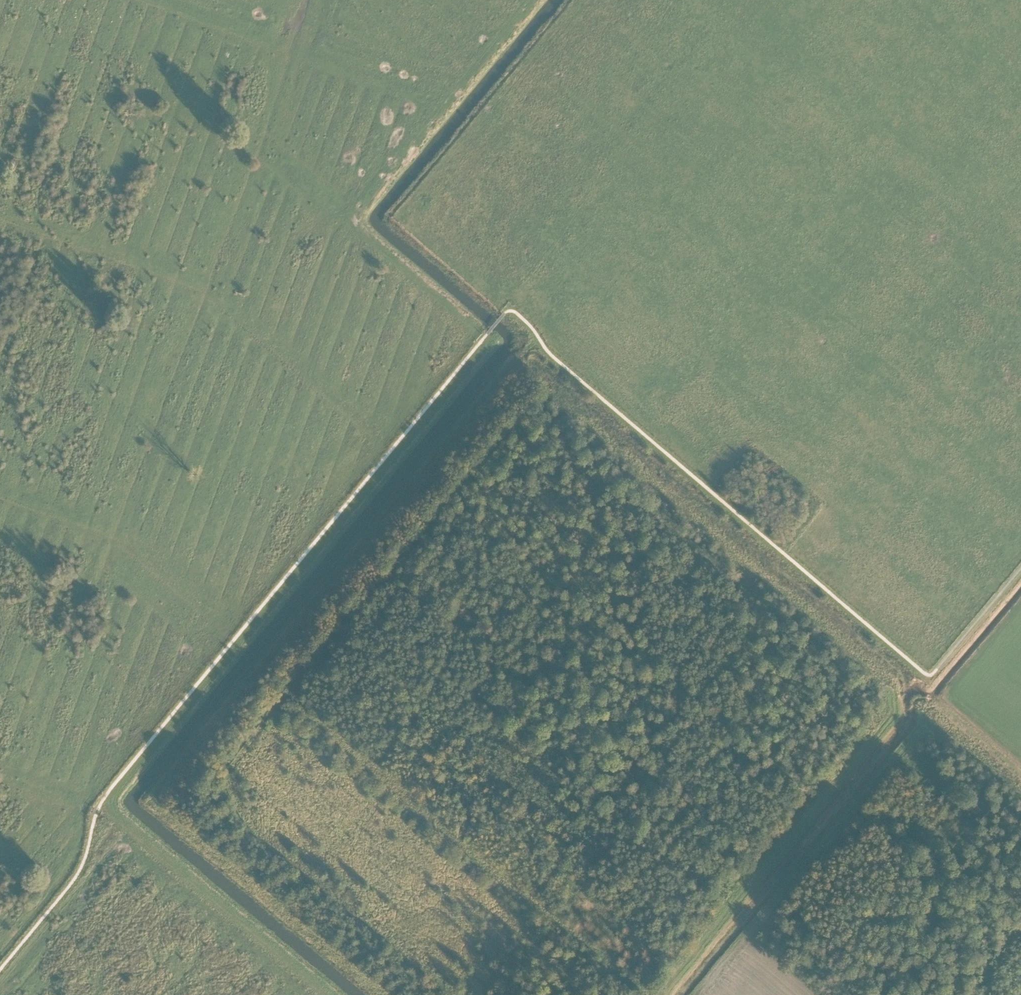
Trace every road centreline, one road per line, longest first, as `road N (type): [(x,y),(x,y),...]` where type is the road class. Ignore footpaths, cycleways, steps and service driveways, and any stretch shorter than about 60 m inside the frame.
road 1 (track): [(483,340),(351,220),(534,0)]
road 2 (track): [(101,804),(322,994)]

